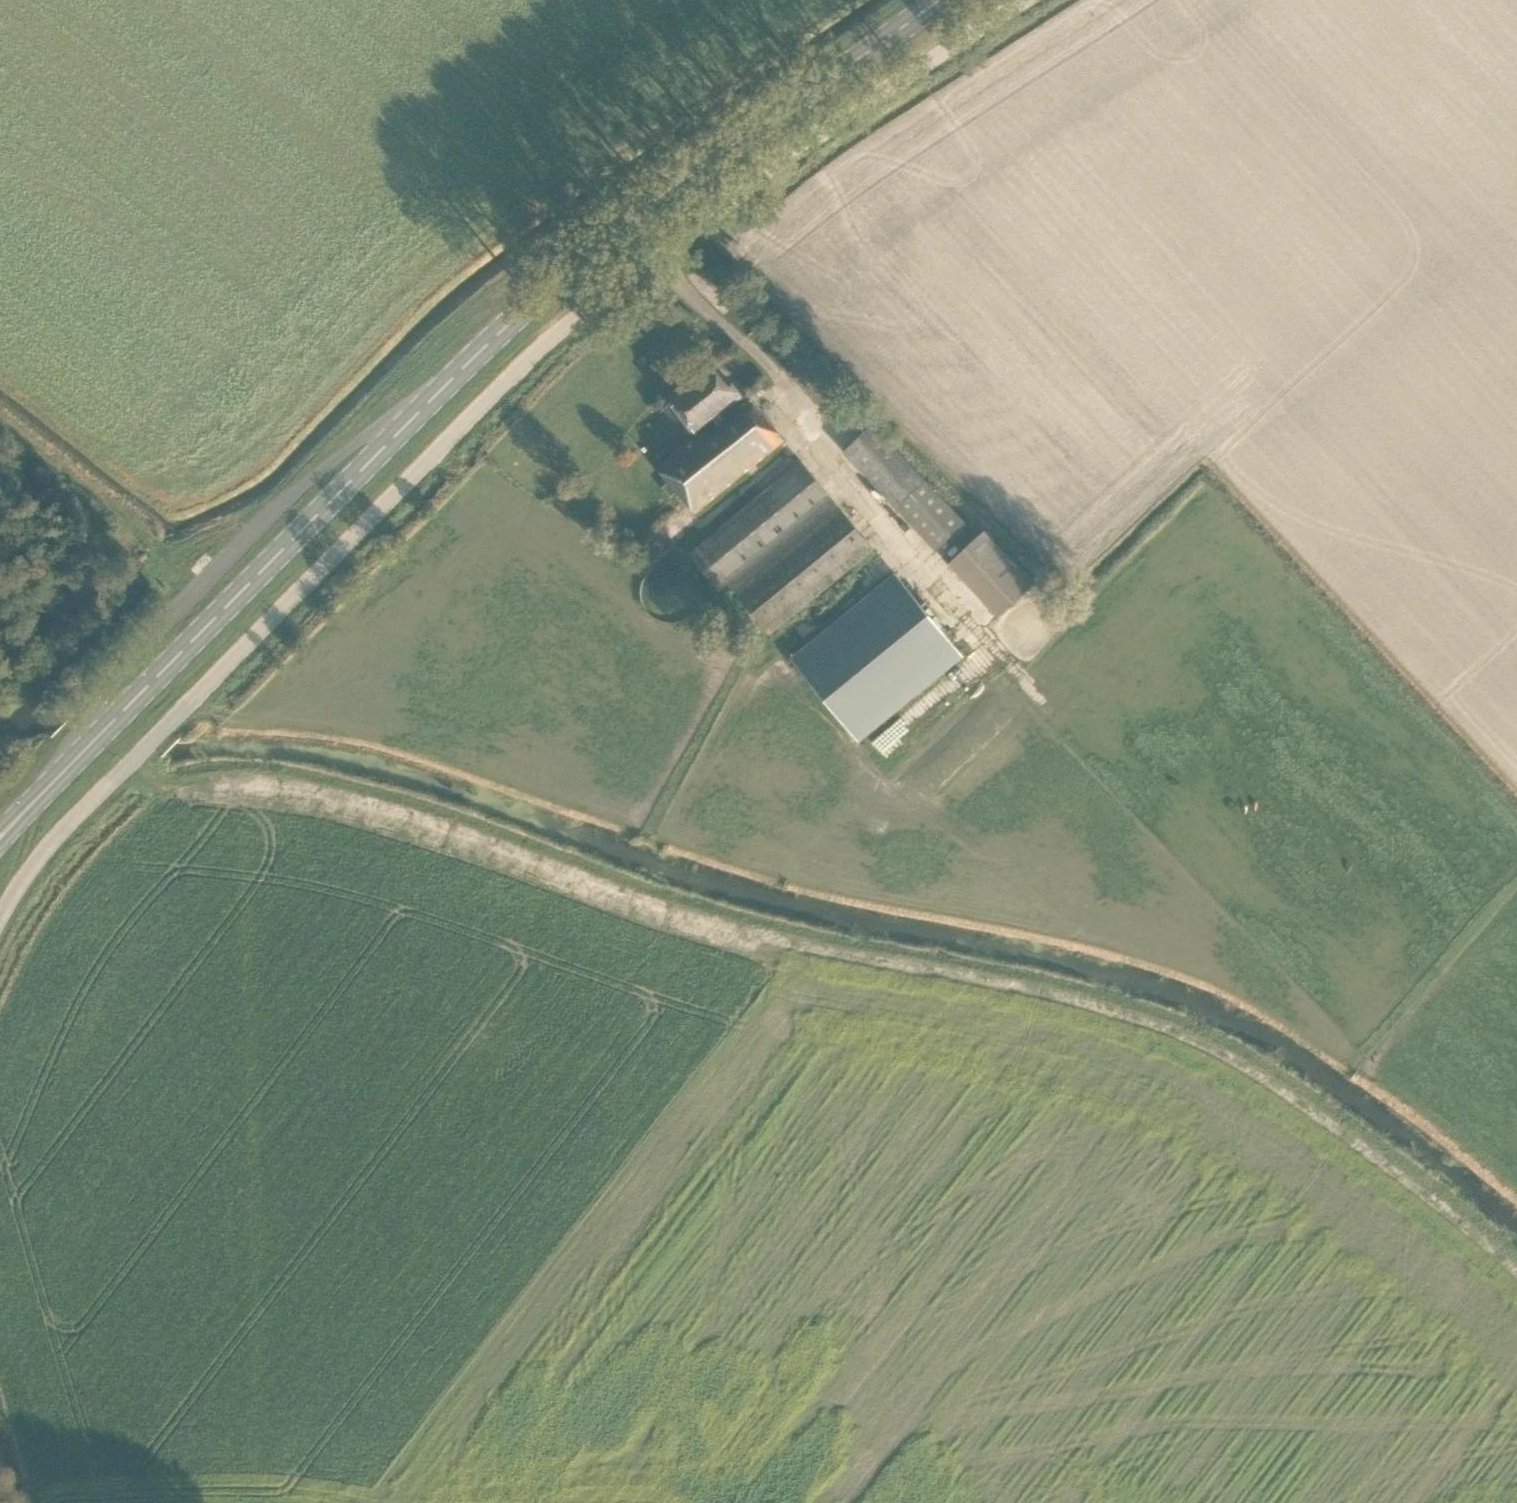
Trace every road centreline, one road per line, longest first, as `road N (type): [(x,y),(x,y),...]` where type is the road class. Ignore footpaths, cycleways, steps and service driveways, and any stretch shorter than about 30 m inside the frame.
road 1 (unclassified): [(0,917),(69,822),(530,356),(795,153),(1022,0)]
road 2 (primary): [(0,836),(563,274),(730,144),(938,0)]

